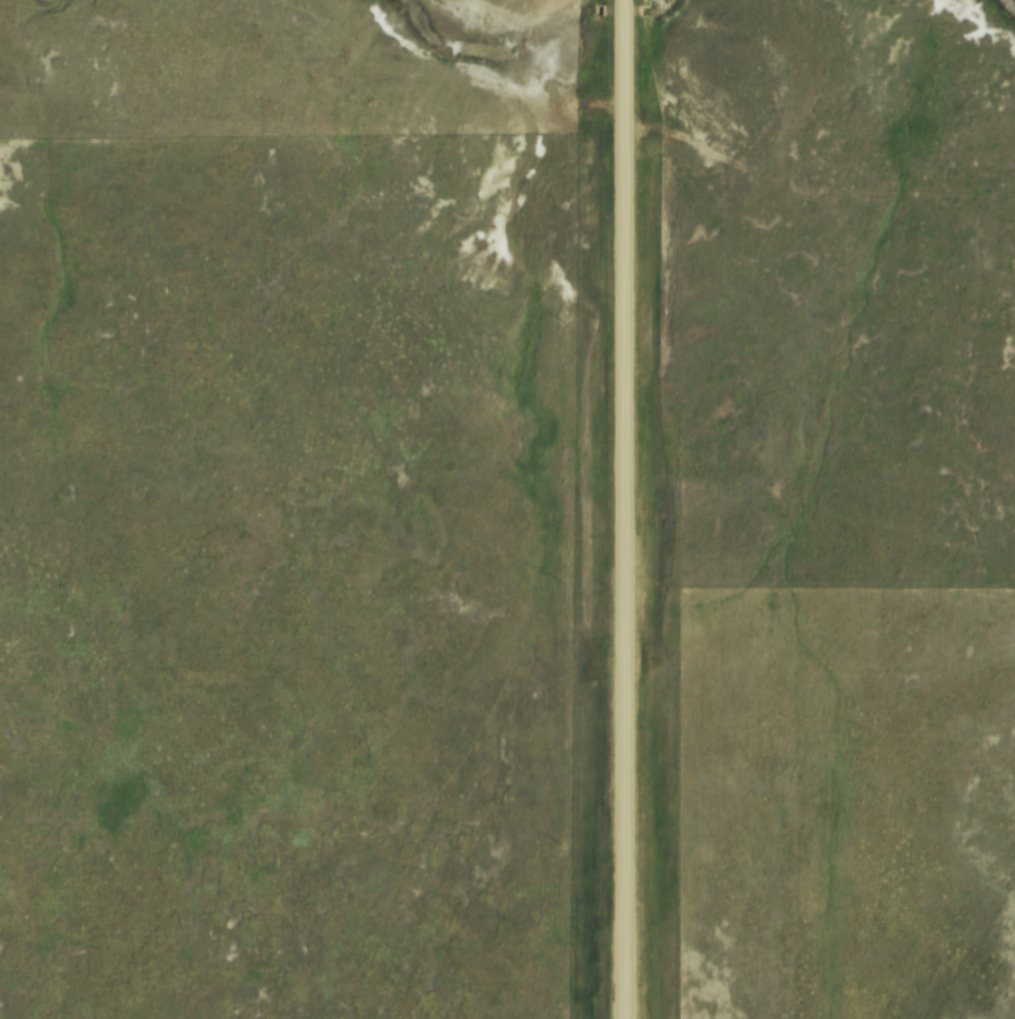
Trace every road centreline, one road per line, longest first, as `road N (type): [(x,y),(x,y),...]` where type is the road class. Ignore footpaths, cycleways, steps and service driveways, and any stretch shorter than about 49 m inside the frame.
road 1 (residential): [(627,1018),(626,0)]

